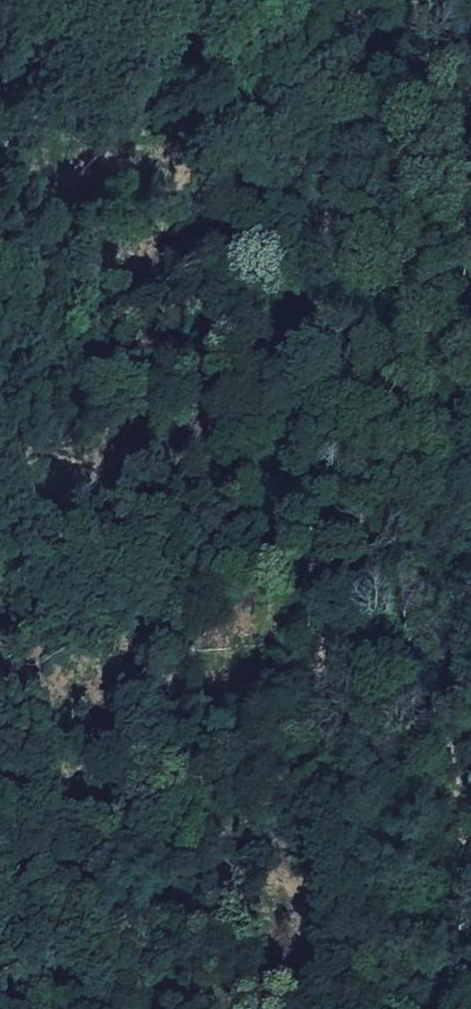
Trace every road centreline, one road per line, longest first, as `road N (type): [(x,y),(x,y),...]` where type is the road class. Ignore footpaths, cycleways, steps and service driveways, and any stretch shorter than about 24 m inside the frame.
road 1 (track): [(470,738),(423,555),(402,0)]
road 2 (track): [(396,1008),(330,682)]

